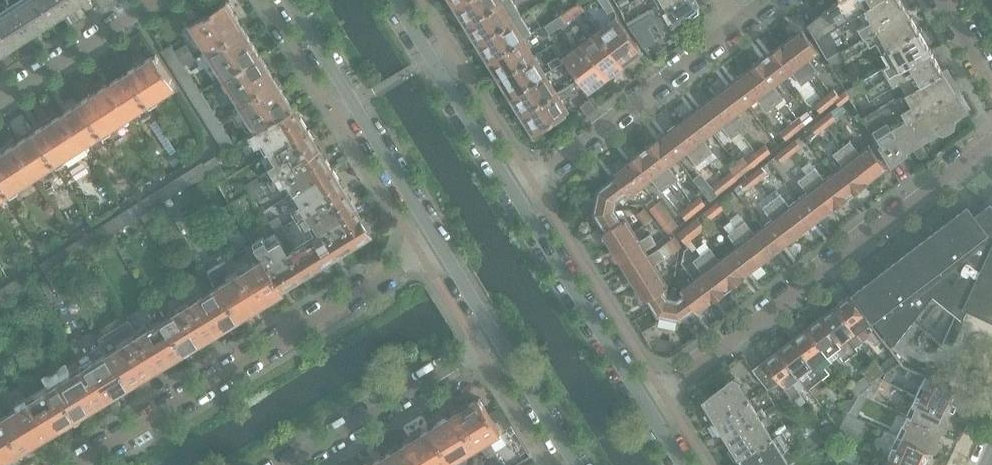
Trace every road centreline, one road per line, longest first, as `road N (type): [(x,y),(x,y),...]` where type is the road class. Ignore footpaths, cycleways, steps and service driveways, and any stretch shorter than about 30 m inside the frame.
road 1 (residential): [(991,148),(645,406)]
road 2 (residential): [(77,464),(438,243)]
road 3 (tertiary): [(289,0),(438,243)]
road 4 (residential): [(735,25),(512,191)]
road 5 (tertiary): [(645,406),(512,191)]
road 6 (residential): [(496,338),(284,464)]
road 7 (tertiary): [(512,191),(395,0)]
road 8 (residential): [(0,94),(149,0)]
road 9 (tertiary): [(496,338),(575,464)]

